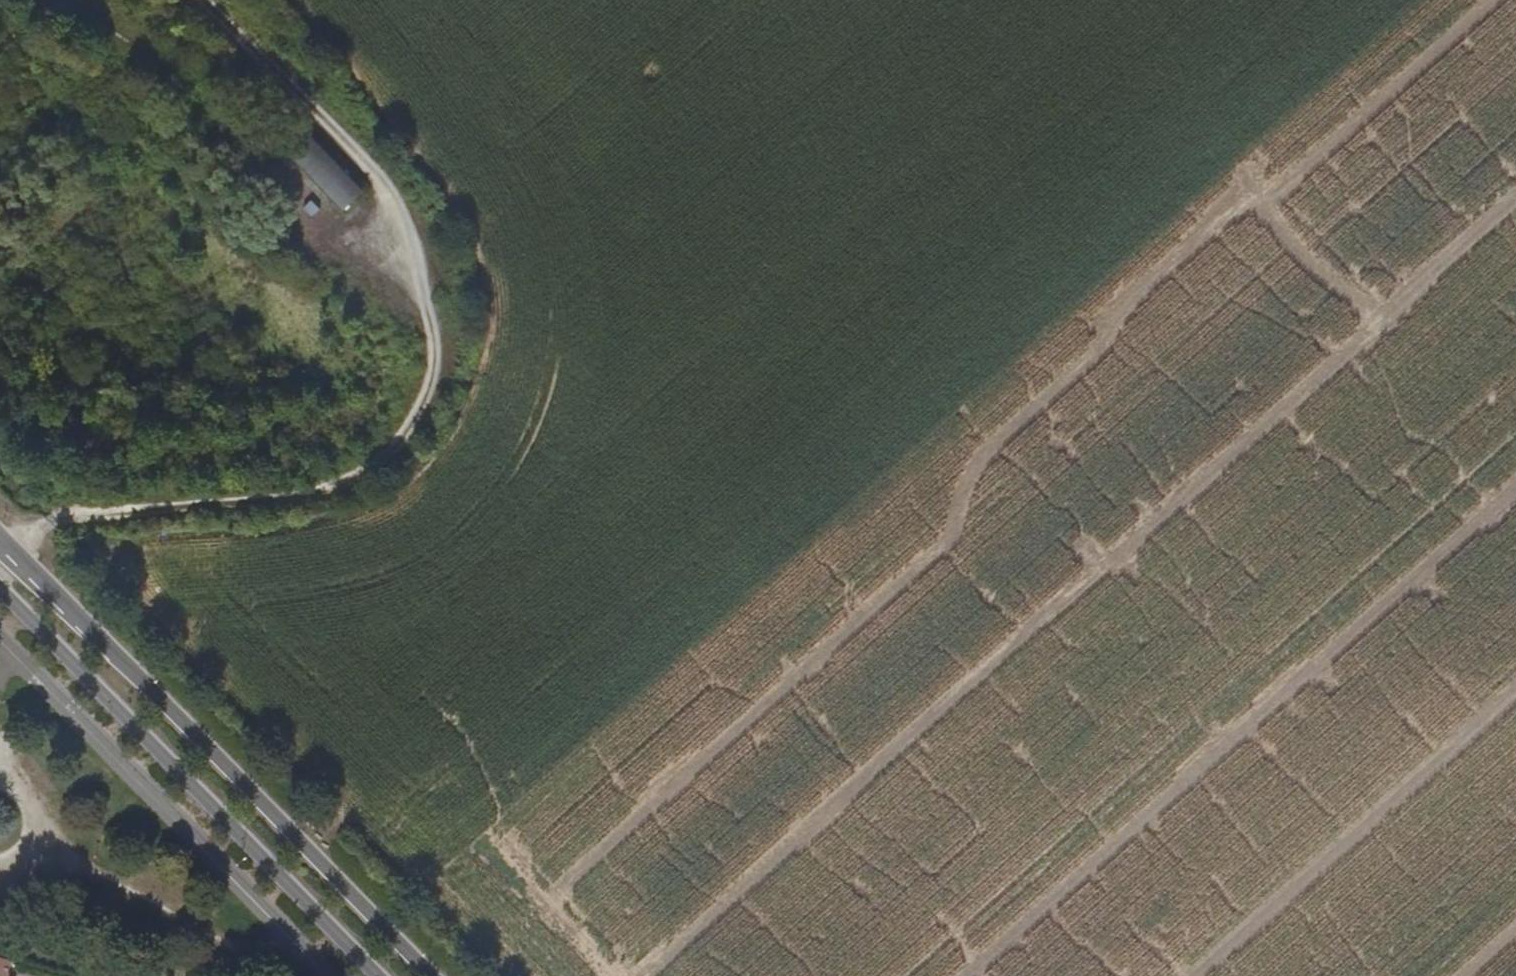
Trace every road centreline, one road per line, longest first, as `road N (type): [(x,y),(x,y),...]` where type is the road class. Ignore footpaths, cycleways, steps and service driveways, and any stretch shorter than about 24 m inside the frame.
road 1 (track): [(206,0),(344,136),(413,220),(436,313),(430,380),(396,445),(305,494),(61,517),(12,556)]
road 2 (secondary): [(431,975),(0,544)]
road 3 (secondary): [(0,591),(378,975)]

